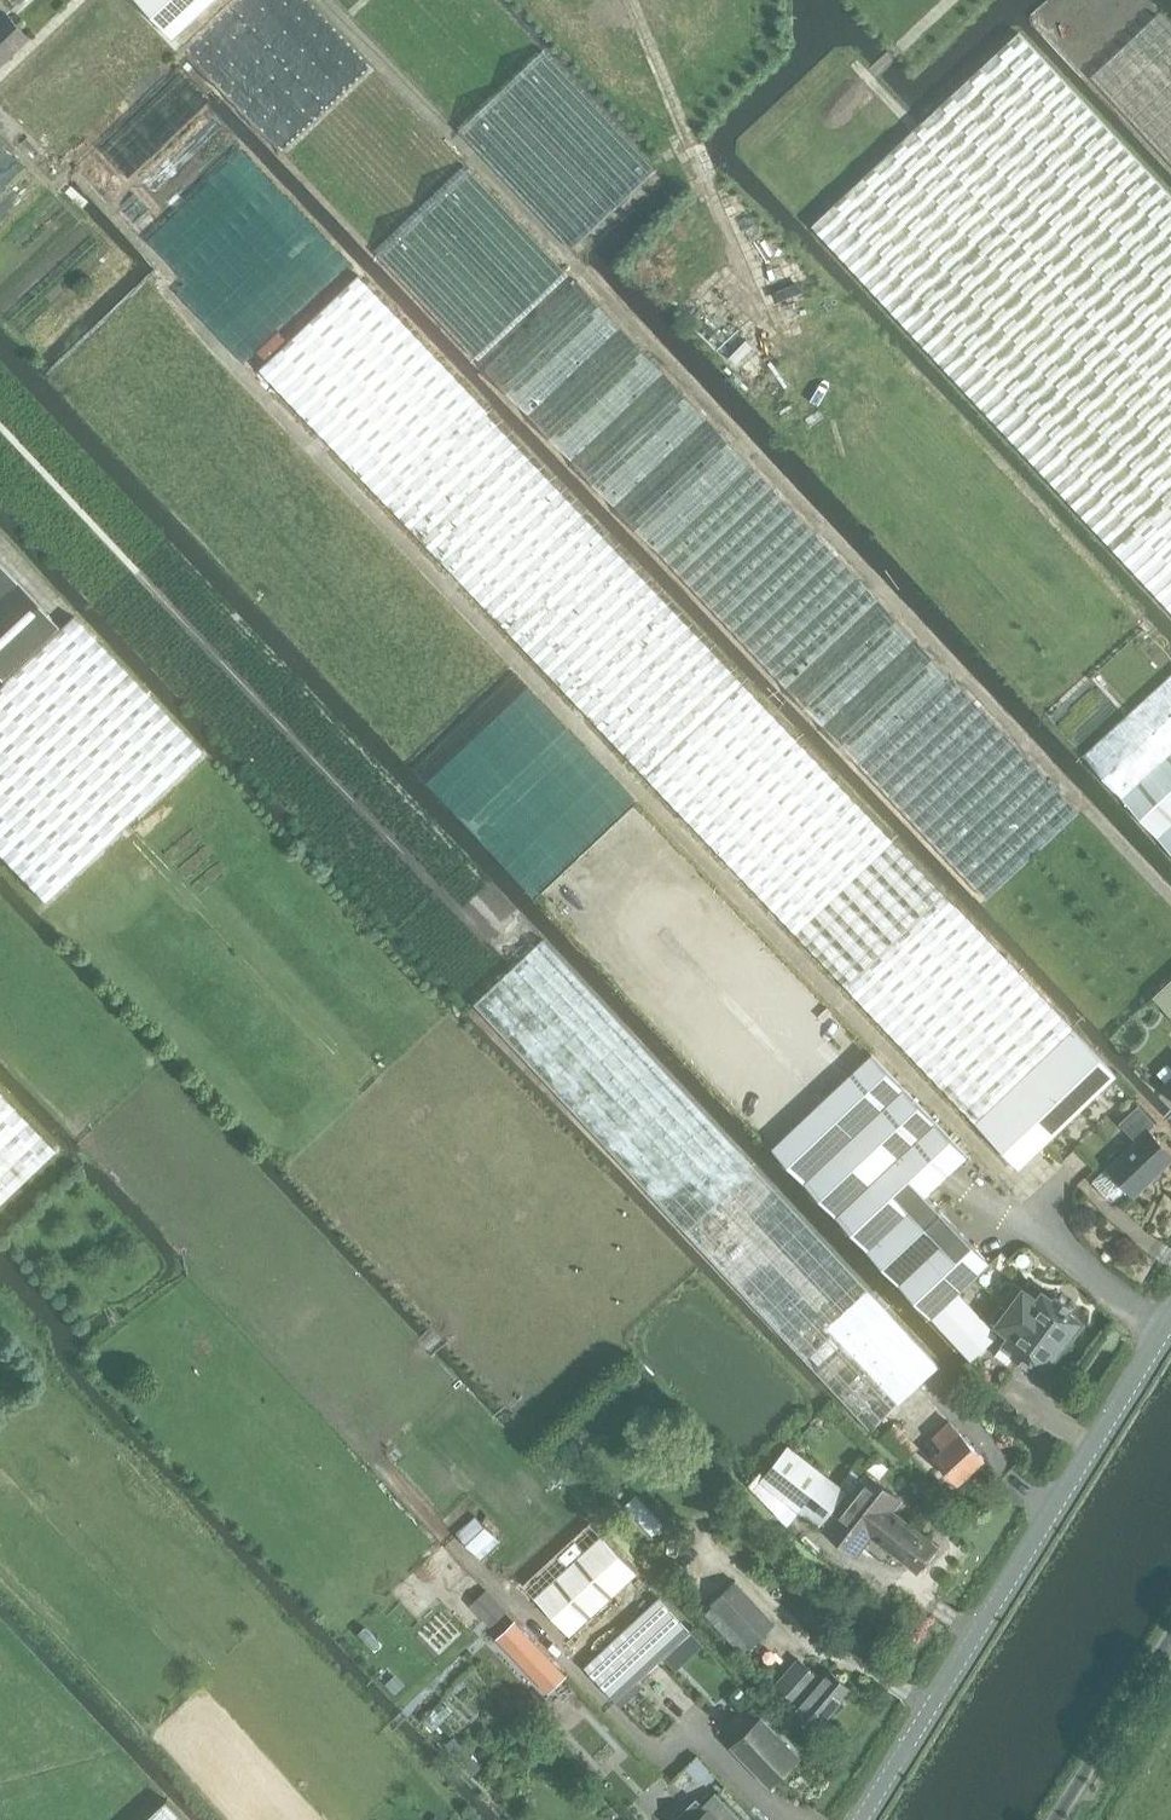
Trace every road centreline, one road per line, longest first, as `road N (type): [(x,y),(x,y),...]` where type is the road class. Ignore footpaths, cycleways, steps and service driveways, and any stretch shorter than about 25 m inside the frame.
road 1 (track): [(975,1144),(151,281),(165,267),(71,169),(52,187)]
road 2 (track): [(1170,897),(324,0)]
road 3 (tertiary): [(866,1819),(1170,1320)]
road 4 (track): [(779,337),(637,0)]
road 5 (residential): [(1170,1624),(1050,1819)]
road 6 (track): [(950,0),(841,101)]

